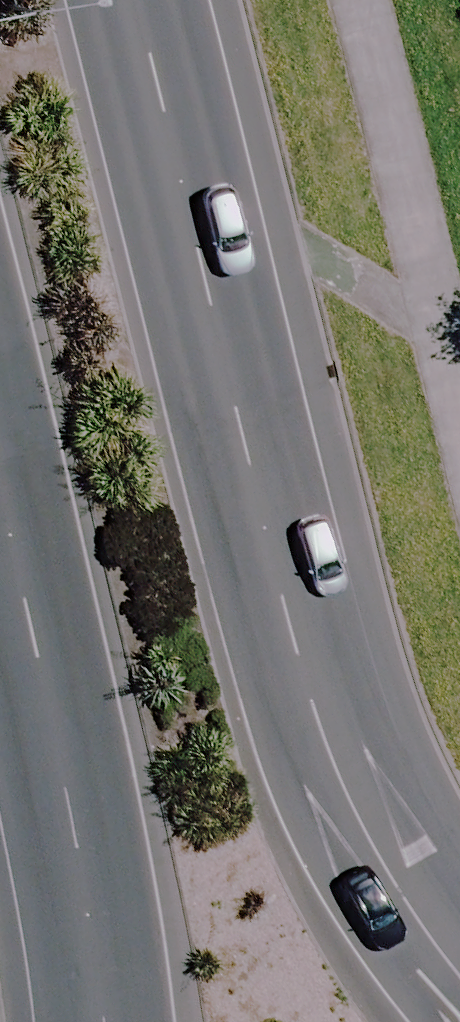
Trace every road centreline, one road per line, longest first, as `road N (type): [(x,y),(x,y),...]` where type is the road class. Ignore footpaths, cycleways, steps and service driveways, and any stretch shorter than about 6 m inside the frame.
road 1 (primary): [(134,0),(367,795),(422,901),(459,948)]
road 2 (primary): [(120,1021),(96,857),(0,373)]

